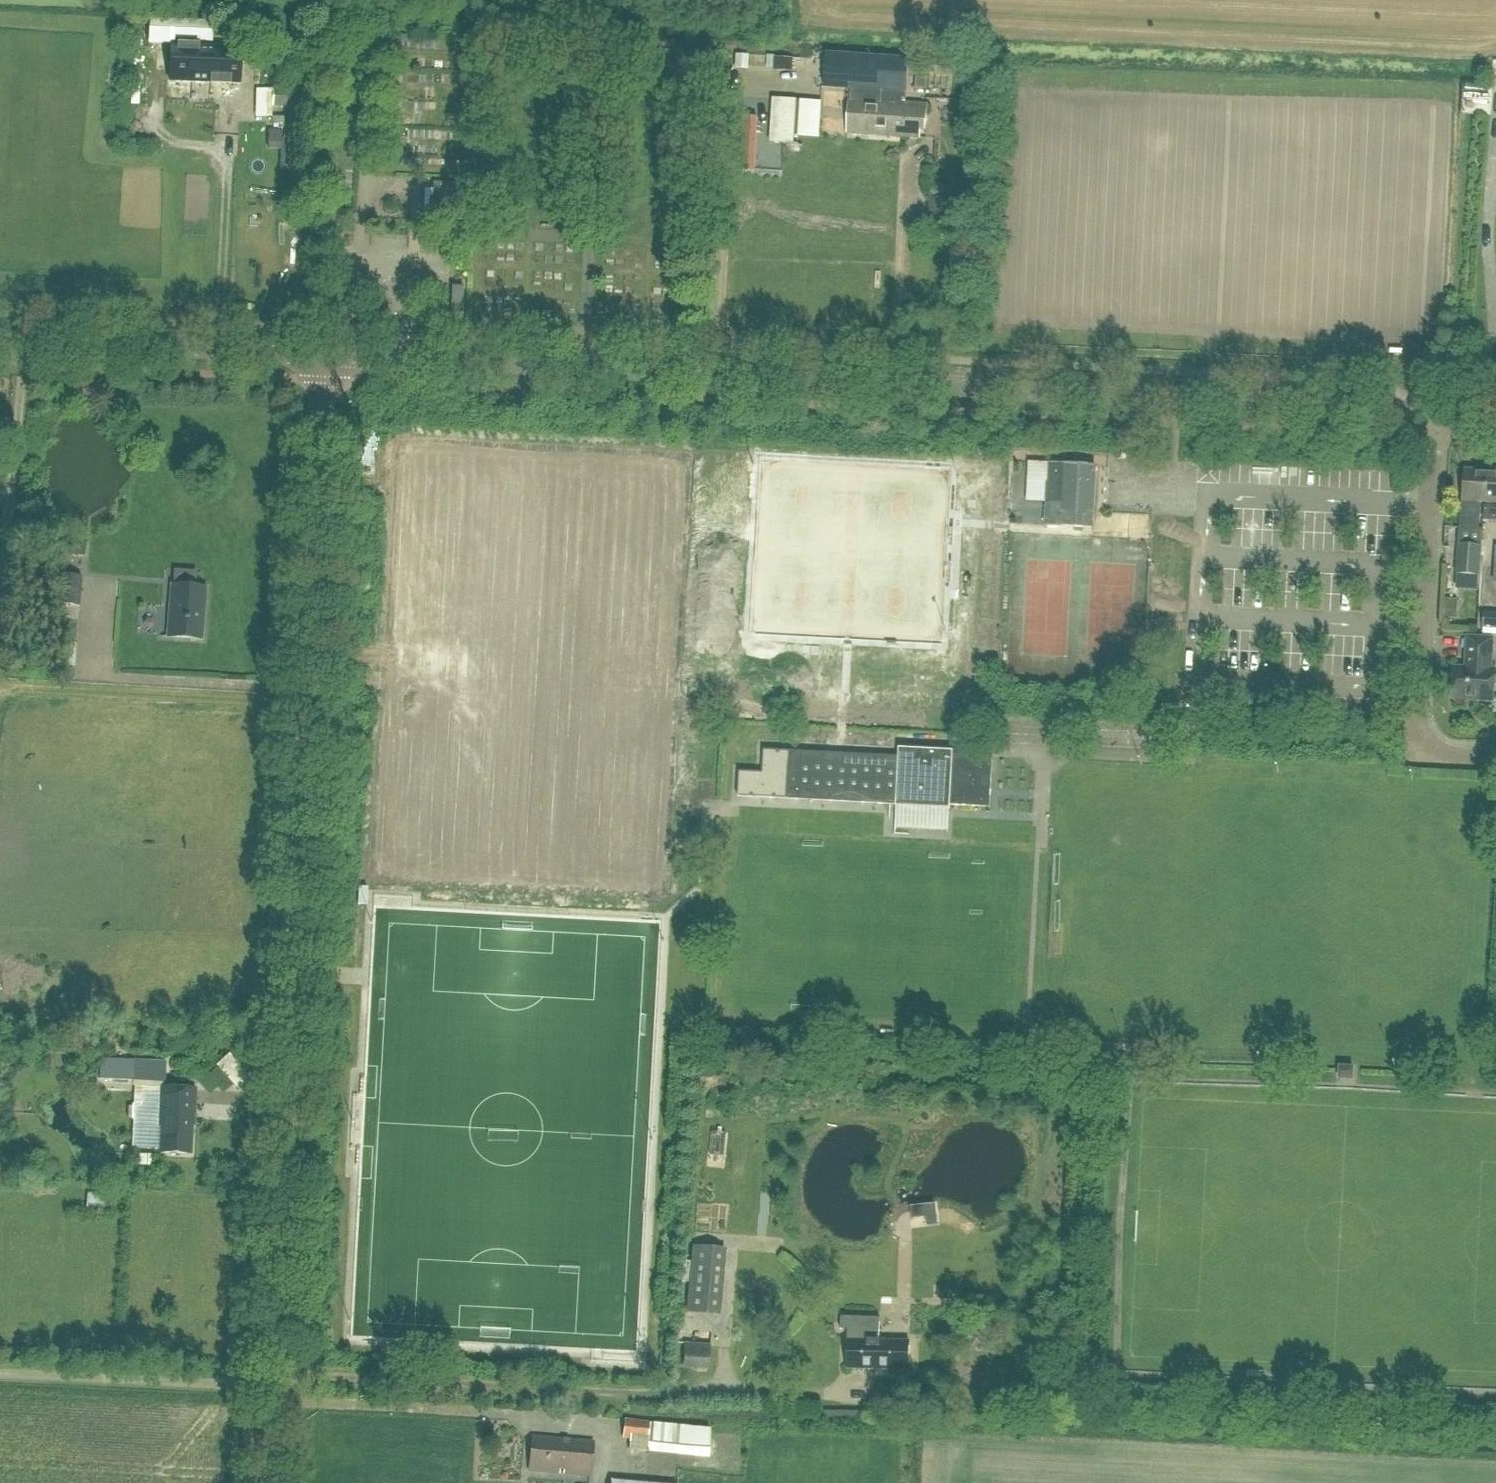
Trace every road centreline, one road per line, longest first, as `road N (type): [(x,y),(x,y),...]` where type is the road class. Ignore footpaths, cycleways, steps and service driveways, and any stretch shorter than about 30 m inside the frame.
road 1 (tertiary): [(1437,412),(327,355)]
road 2 (unclassified): [(271,1387),(327,355)]
road 3 (residential): [(1118,1482),(1130,1247),(1149,1210),(1191,1205),(1390,1220)]
road 4 (residential): [(1418,751),(1390,1220)]
road 5 (residential): [(1437,412),(1418,751)]
road 6 (tertiary): [(327,355),(0,339)]
road 7 (unclassified): [(0,1374),(271,1387)]
road 8 (residential): [(1390,1220),(1373,1482)]

